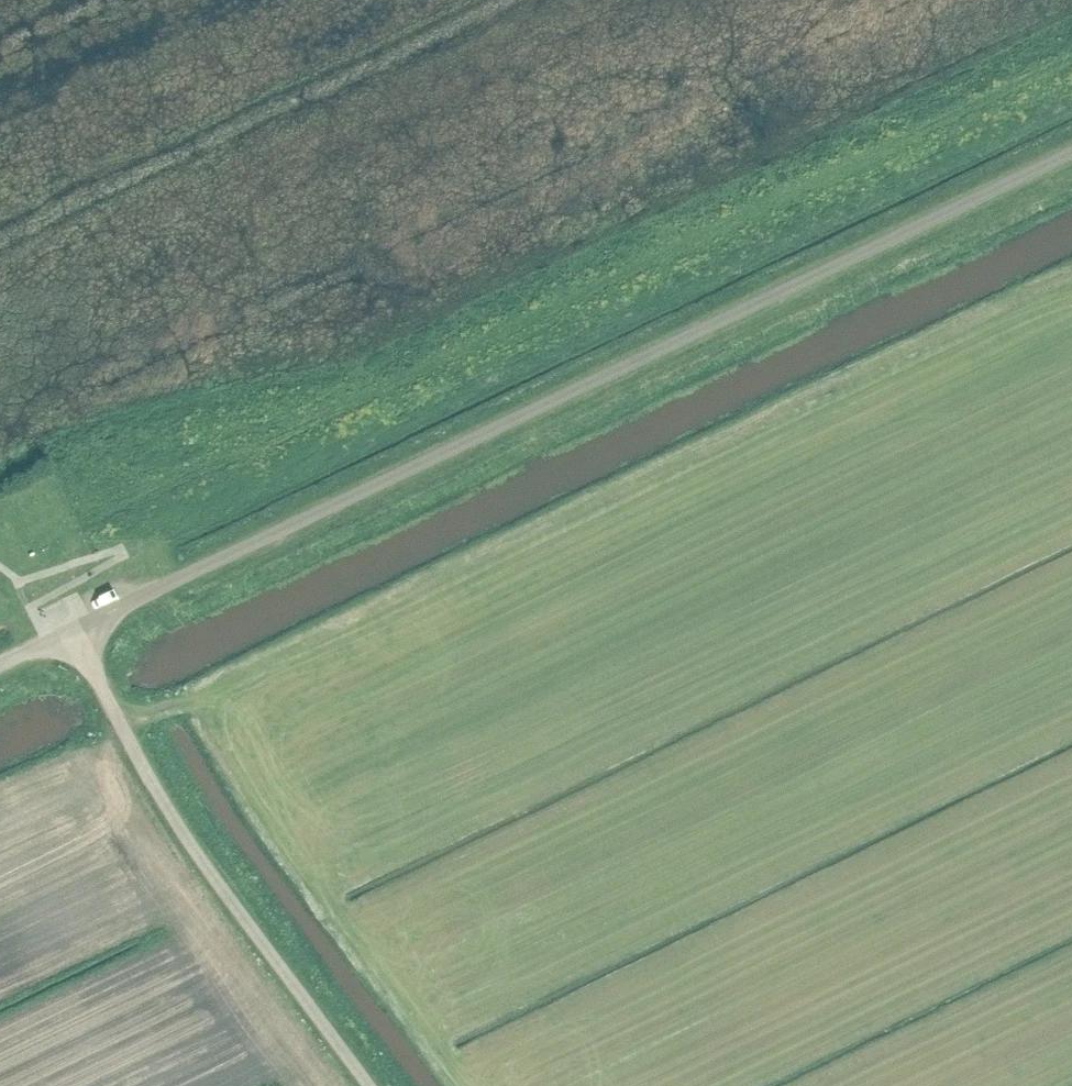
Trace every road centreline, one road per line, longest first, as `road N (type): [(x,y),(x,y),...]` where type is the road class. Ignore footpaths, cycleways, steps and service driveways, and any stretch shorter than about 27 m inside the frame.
road 1 (track): [(0,568),(19,551),(364,399),(1071,63)]
road 2 (unclassified): [(70,632),(1071,151)]
road 3 (track): [(1071,270),(122,728)]
road 4 (unclassified): [(368,1085),(175,822),(70,632)]

